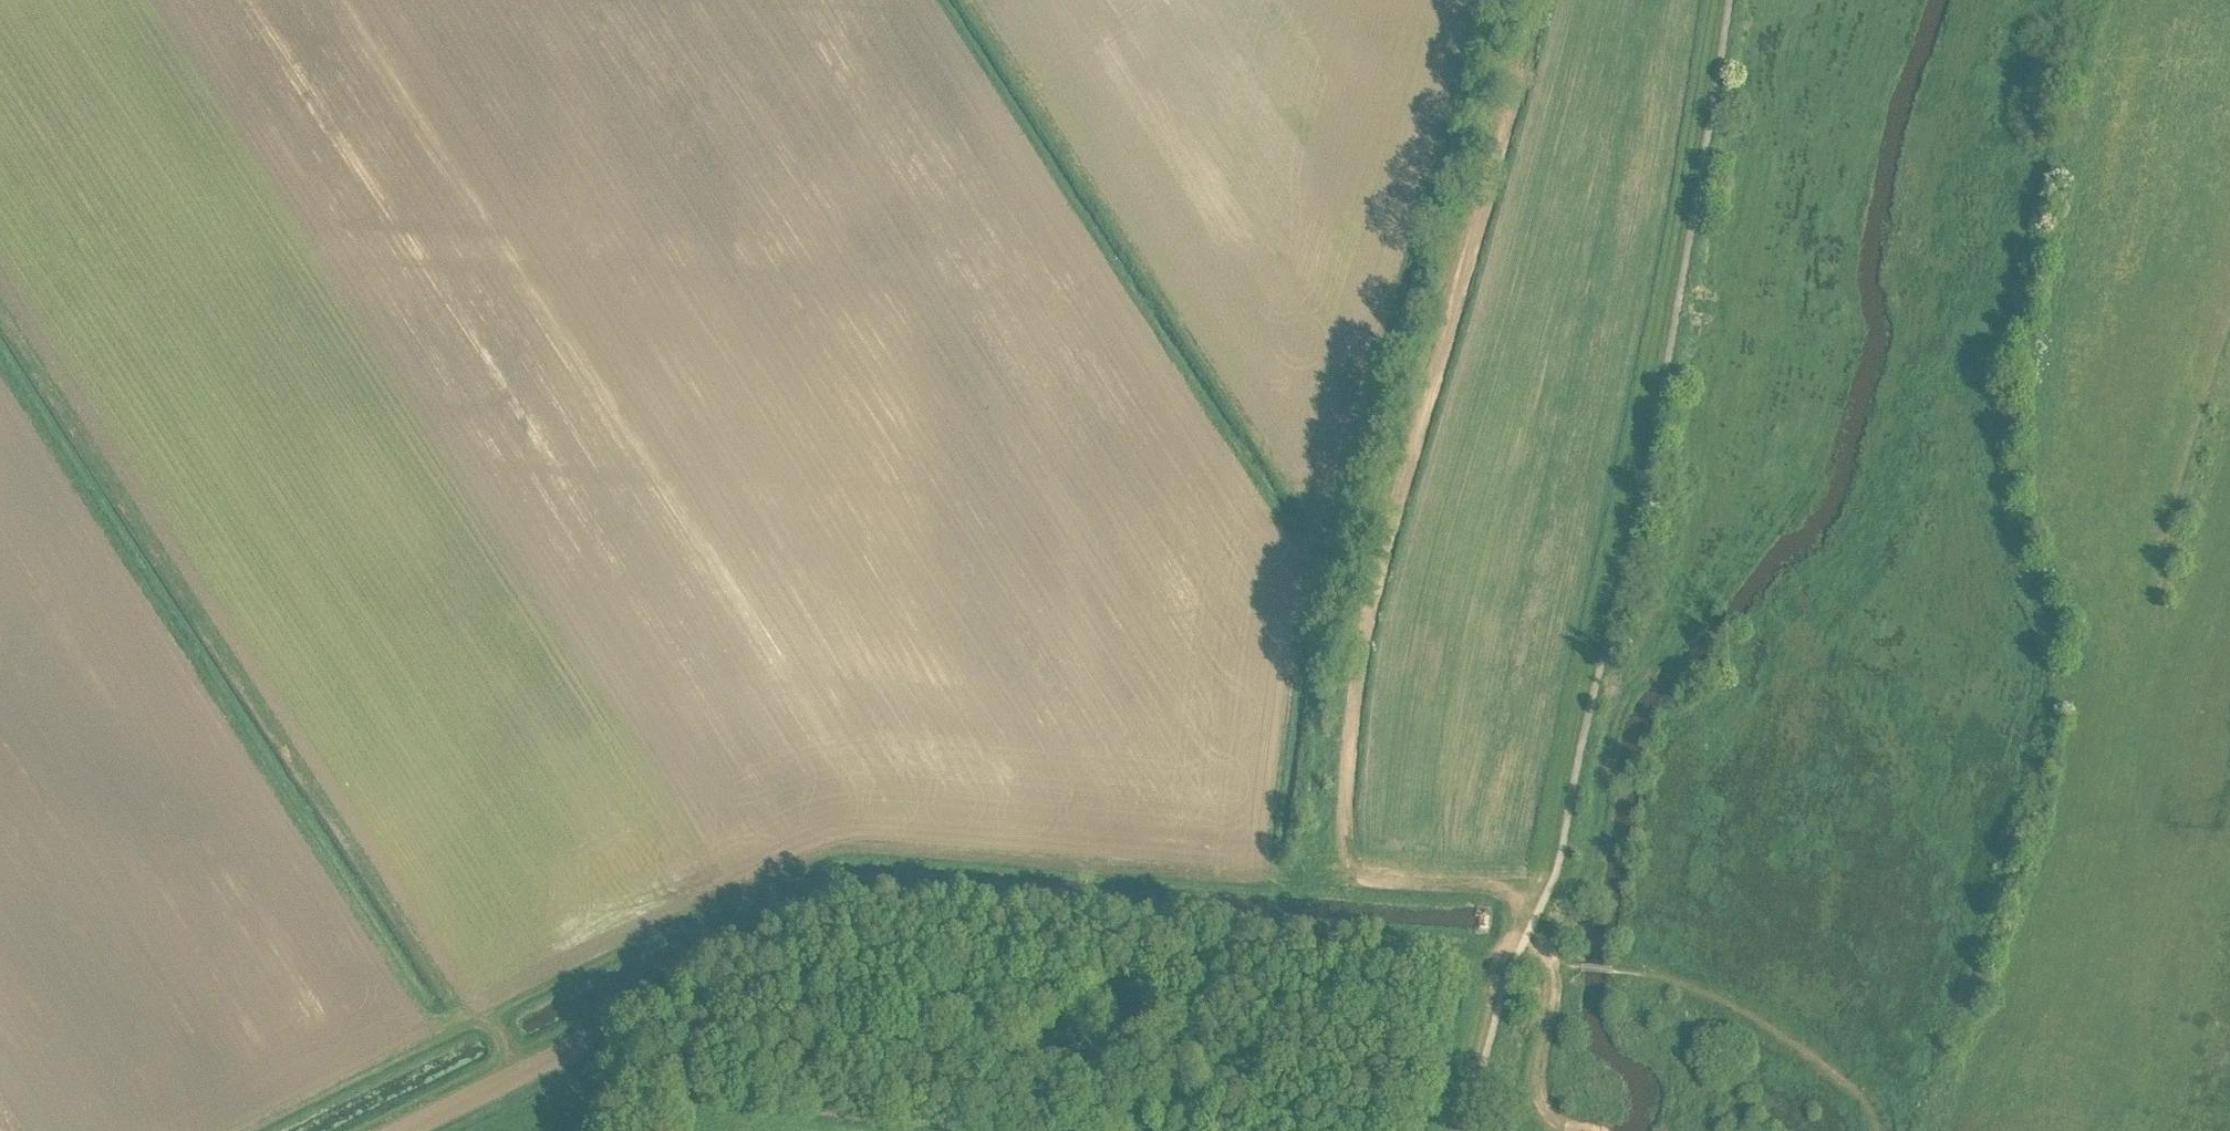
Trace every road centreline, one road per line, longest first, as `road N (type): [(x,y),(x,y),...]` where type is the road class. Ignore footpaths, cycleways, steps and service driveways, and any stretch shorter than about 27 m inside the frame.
road 1 (track): [(1574,1130),(1543,1113),(1537,1096),(1552,964)]

